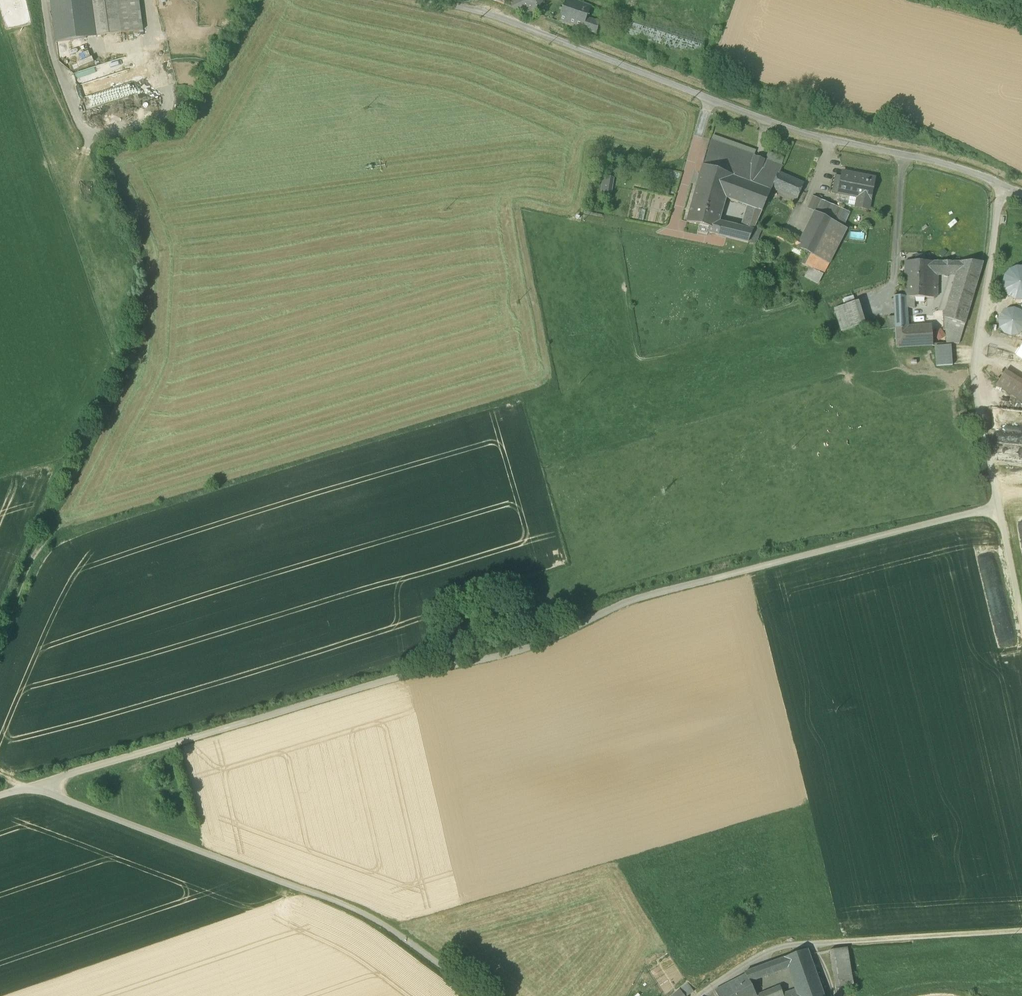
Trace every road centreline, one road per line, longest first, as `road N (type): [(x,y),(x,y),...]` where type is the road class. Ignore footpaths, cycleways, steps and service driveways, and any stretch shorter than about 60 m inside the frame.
road 1 (unclassified): [(29,787),(402,676),(532,648),(627,602),(997,506)]
road 2 (unclassified): [(423,0),(491,16),(804,136),(924,157),(1021,194)]
road 3 (unclassified): [(29,787),(370,917),(485,995)]
road 4 (track): [(1001,183),(974,398),(1021,630)]
road 5 (track): [(1021,930),(831,943)]
road 6 (unclassified): [(831,943),(768,951),(697,995)]
road 7 (track): [(0,637),(38,546),(62,537)]

